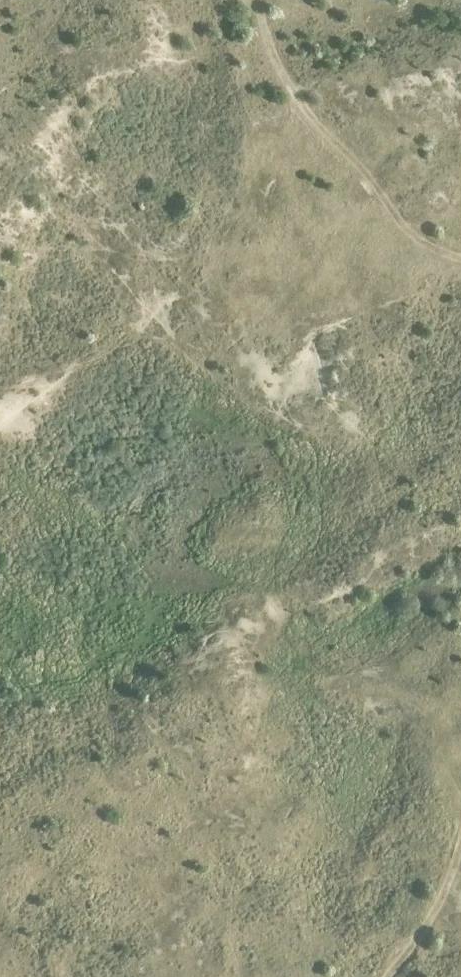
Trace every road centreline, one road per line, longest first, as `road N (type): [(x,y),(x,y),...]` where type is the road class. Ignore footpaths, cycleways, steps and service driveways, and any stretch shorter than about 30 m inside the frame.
road 1 (track): [(460,261),(421,242),(398,220),(297,99),(259,0)]
road 2 (track): [(386,976),(431,913),(460,824)]

